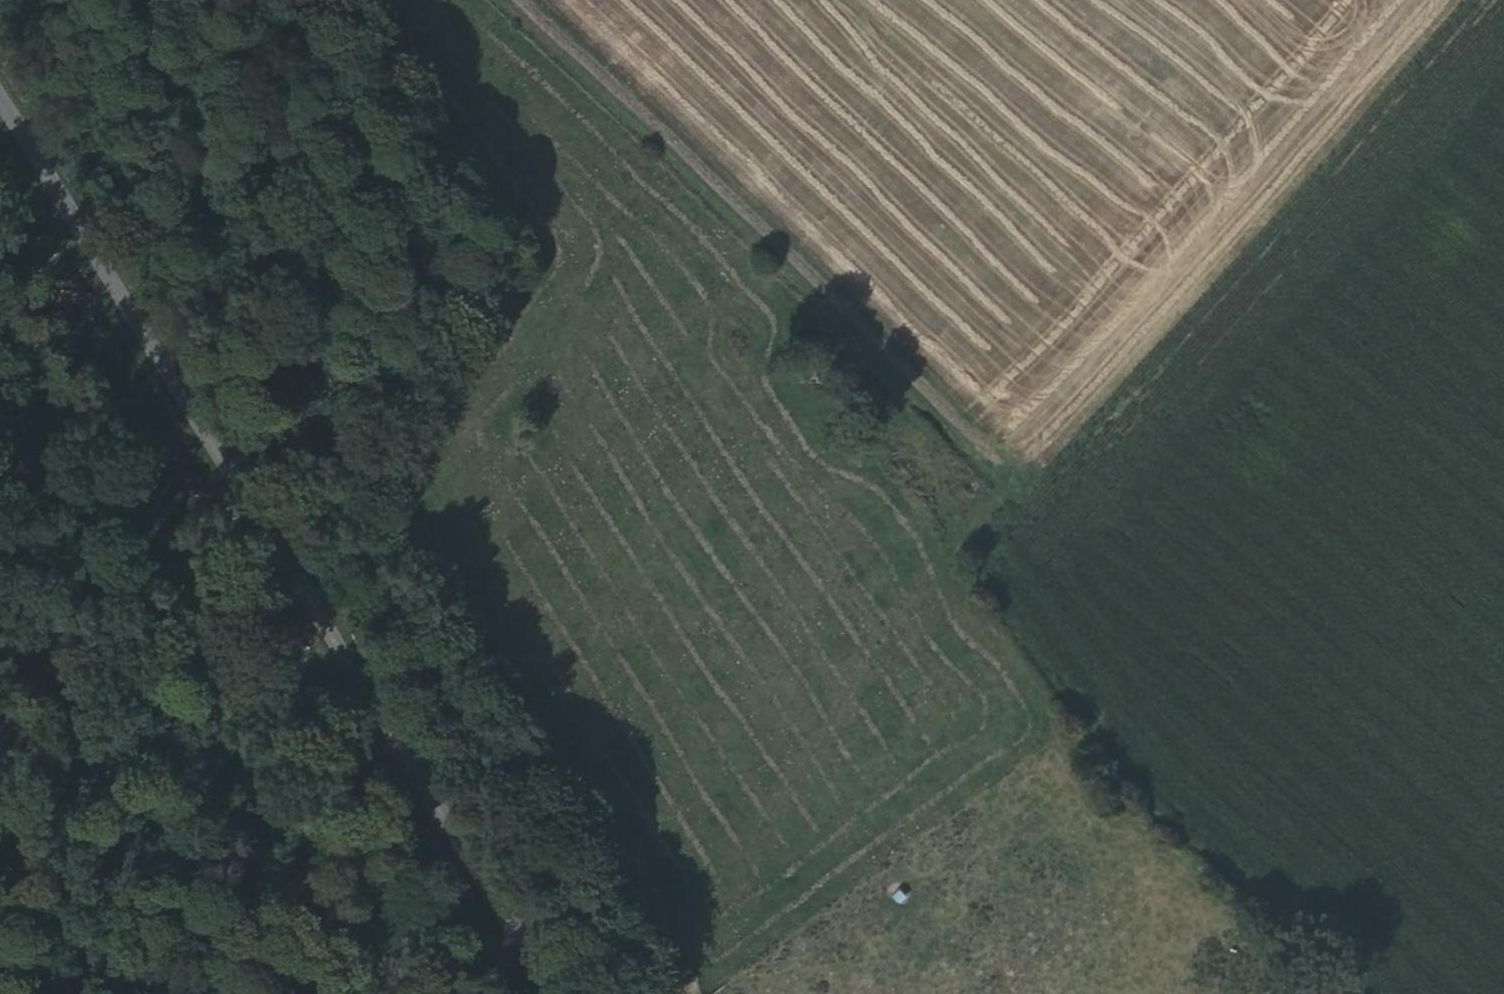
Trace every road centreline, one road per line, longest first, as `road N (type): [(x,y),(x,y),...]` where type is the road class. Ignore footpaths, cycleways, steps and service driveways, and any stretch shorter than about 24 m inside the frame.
road 1 (residential): [(0,109),(537,993)]

